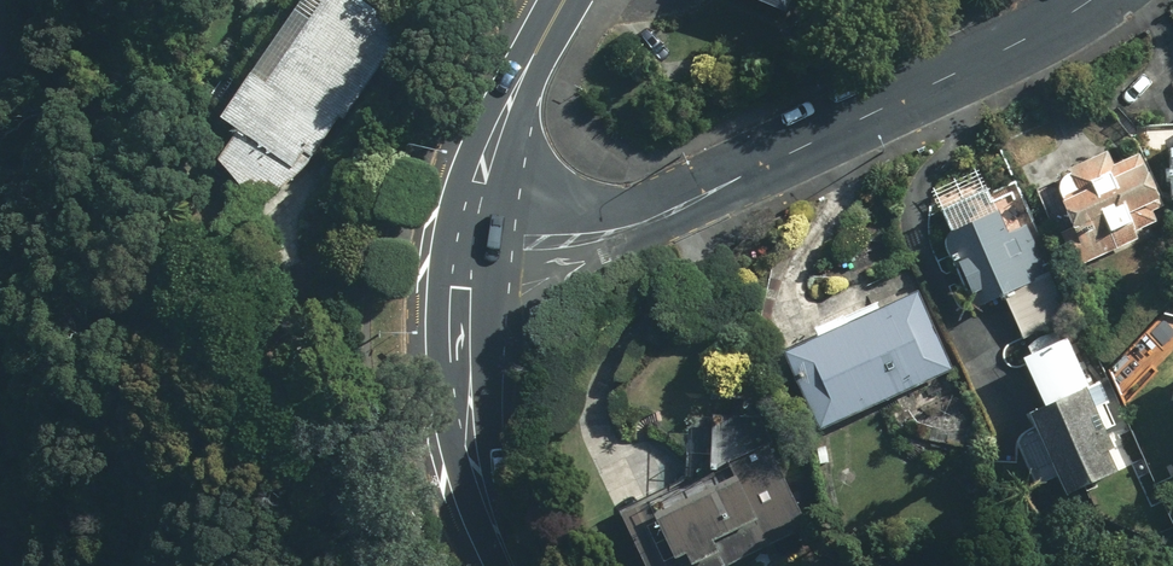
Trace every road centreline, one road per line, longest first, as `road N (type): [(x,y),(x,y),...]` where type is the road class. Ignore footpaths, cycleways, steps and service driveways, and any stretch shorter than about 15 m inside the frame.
road 1 (tertiary): [(466,238),(565,241),(643,222),(1008,48),(1091,0)]
road 2 (secondary): [(466,238),(458,323),(463,404),(477,481),(506,565)]
road 3 (secondary): [(565,0),(496,132),(466,238)]

